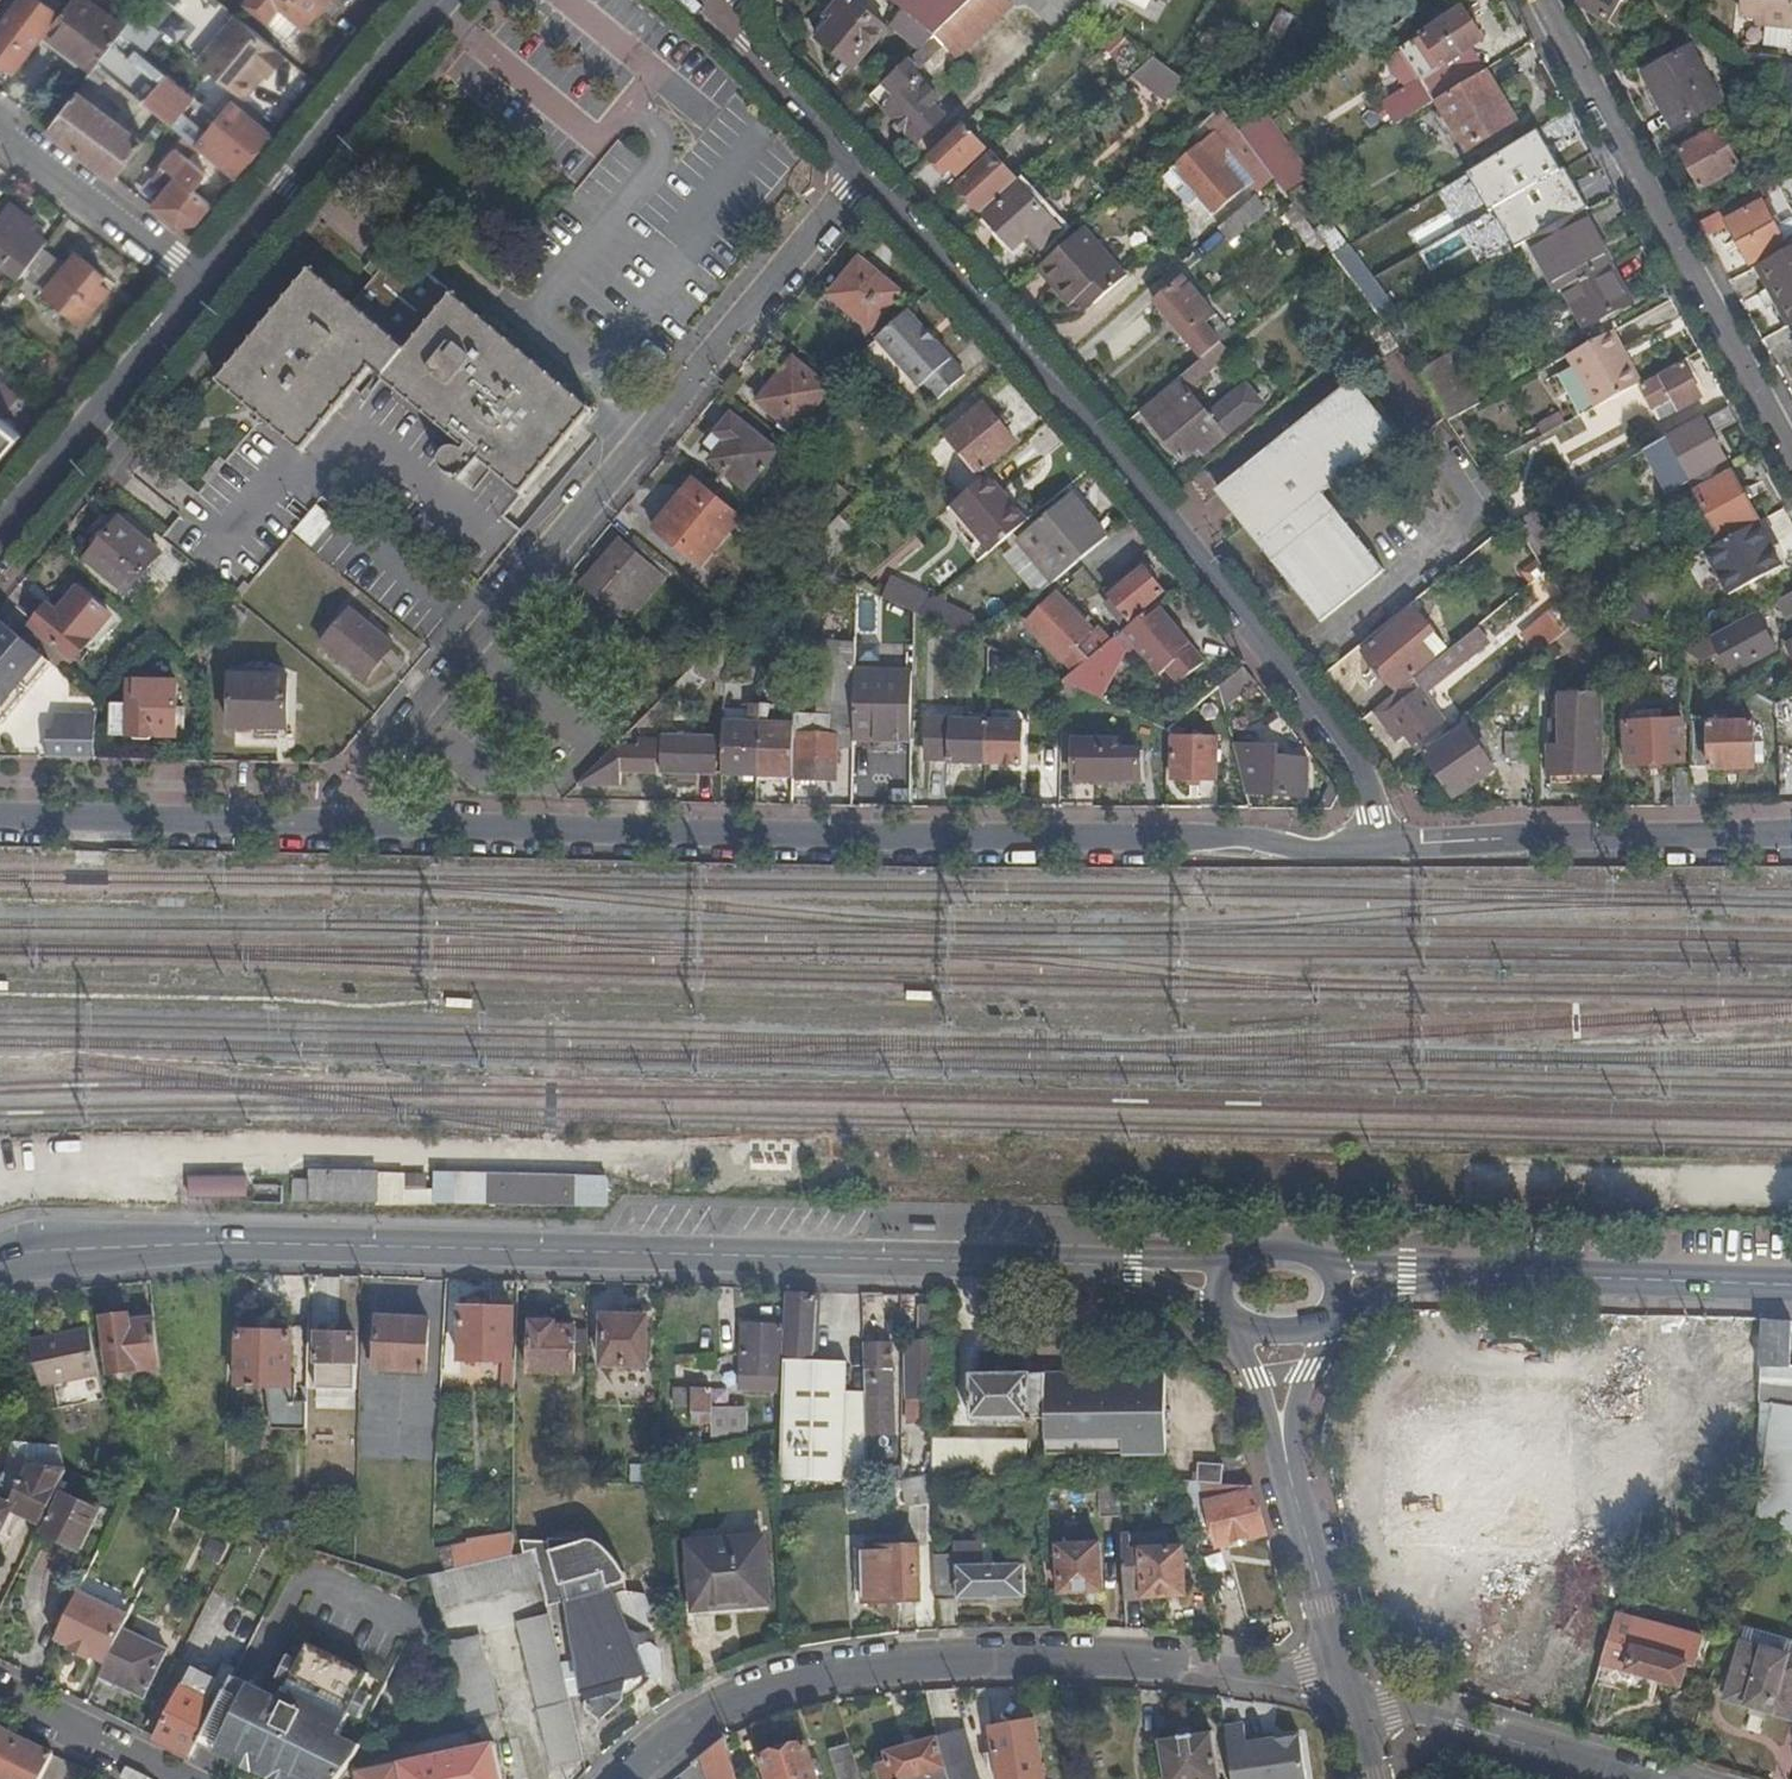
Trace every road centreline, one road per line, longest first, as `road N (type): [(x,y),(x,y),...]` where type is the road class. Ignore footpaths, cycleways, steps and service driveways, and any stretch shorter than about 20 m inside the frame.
road 1 (unclassified): [(1379,846),(0,817)]
road 2 (tertiary): [(1132,1267),(245,1243),(59,1250),(0,1260)]
road 3 (residential): [(866,175),(1030,367),(1088,421),(1339,734),(1362,777),(1379,846)]
road 4 (residential): [(623,1778),(653,1750),(756,1694),(852,1668),(1223,1669),(1334,1687)]
road 5 (residential): [(1791,469),(1531,0)]
road 6 (unclassified): [(1791,831),(1379,846)]
road 7 (residential): [(202,290),(442,0)]
road 8 (tertiary): [(1791,1287),(1471,1274)]
road 9 (residential): [(1334,1687),(1640,1778)]
road 10 (residential): [(0,531),(202,290)]
road 11 (residential): [(699,375),(866,175)]
road 12 (residential): [(0,134),(202,290)]
road 13 (residential): [(1285,1451),(1334,1687)]
road 14 (residential): [(710,13),(866,175)]
road 15 (residential): [(0,1697),(171,1778)]
road 16 (tertiary): [(1335,1317),(1408,1287),(1471,1274)]
road 17 (tertiary): [(1471,1274),(1339,1267)]
road 18 (residential): [(1241,1328),(1285,1451)]
road 19 (residential): [(1285,1451),(1316,1327)]
road 20 (tertiary): [(1339,1267),(1279,1243),(1224,1261)]

